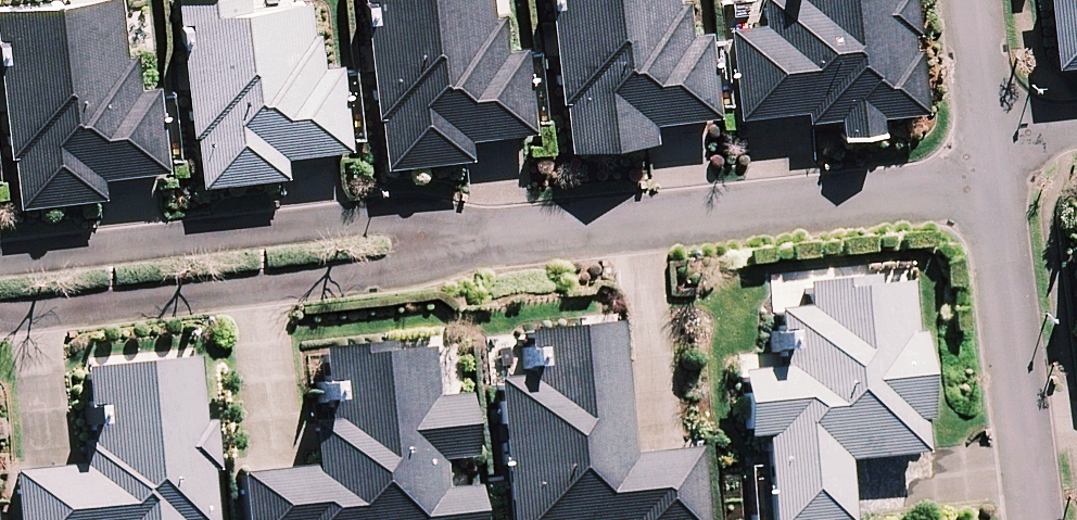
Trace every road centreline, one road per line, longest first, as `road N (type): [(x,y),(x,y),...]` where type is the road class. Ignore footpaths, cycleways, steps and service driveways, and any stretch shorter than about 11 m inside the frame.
road 1 (residential): [(0,290),(998,188)]
road 2 (residential): [(1041,519),(998,188)]
road 3 (residential): [(995,142),(977,0)]

